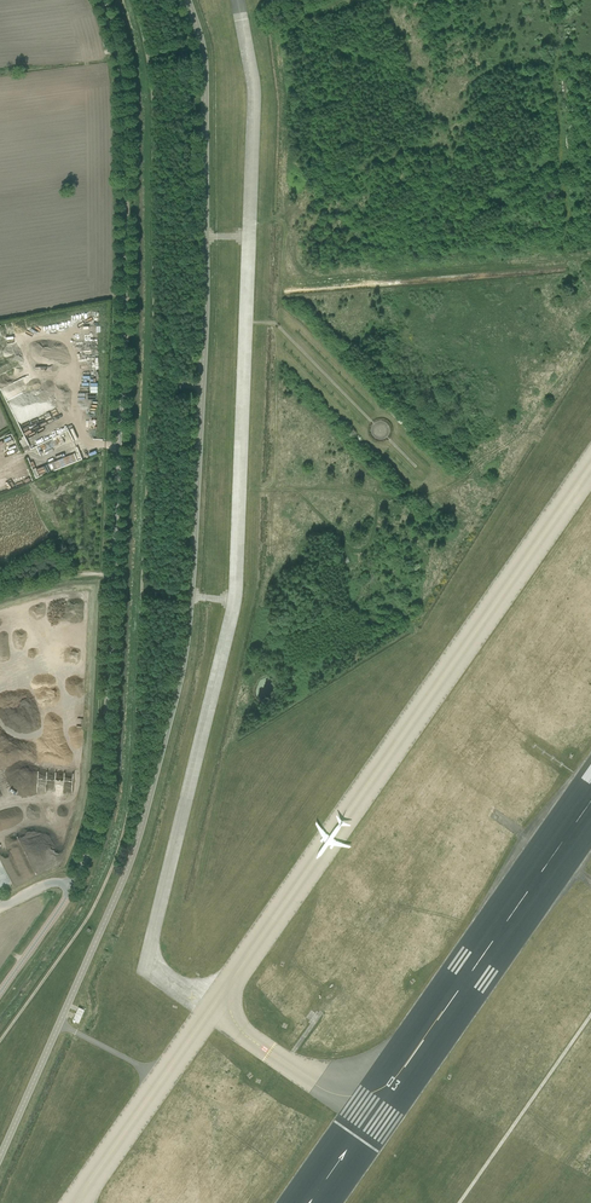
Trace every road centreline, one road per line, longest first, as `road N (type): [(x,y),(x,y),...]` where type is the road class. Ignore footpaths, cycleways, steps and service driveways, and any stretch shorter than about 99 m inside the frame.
road 1 (track): [(0,1042),(93,909),(129,814),(156,295),(155,101),(134,0)]
road 2 (unclassified): [(72,886),(102,790),(122,383),(124,93),(102,0)]
road 3 (unclassified): [(0,992),(72,886)]

